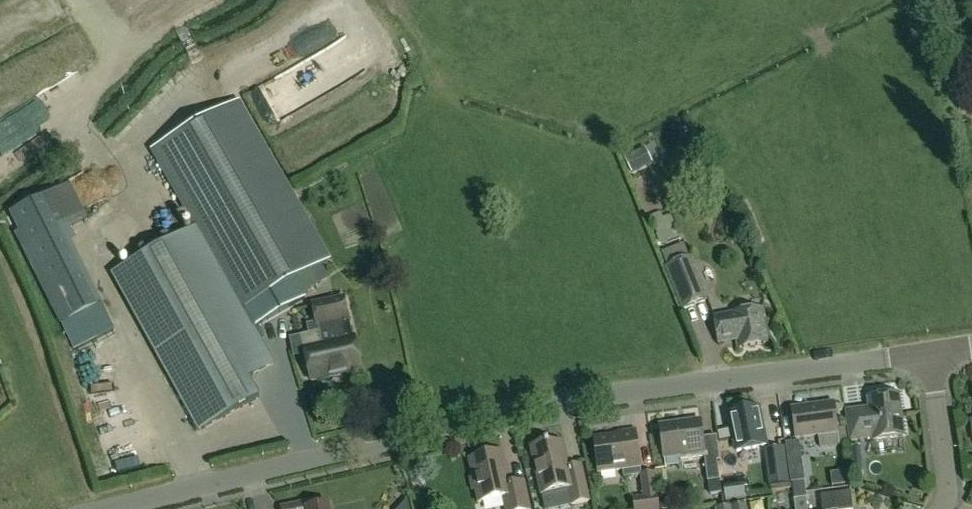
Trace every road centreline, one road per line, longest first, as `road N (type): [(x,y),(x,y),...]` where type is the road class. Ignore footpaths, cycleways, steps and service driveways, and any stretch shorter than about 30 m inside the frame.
road 1 (residential): [(931,353),(590,398),(104,508)]
road 2 (residential): [(942,508),(947,473),(931,353)]

